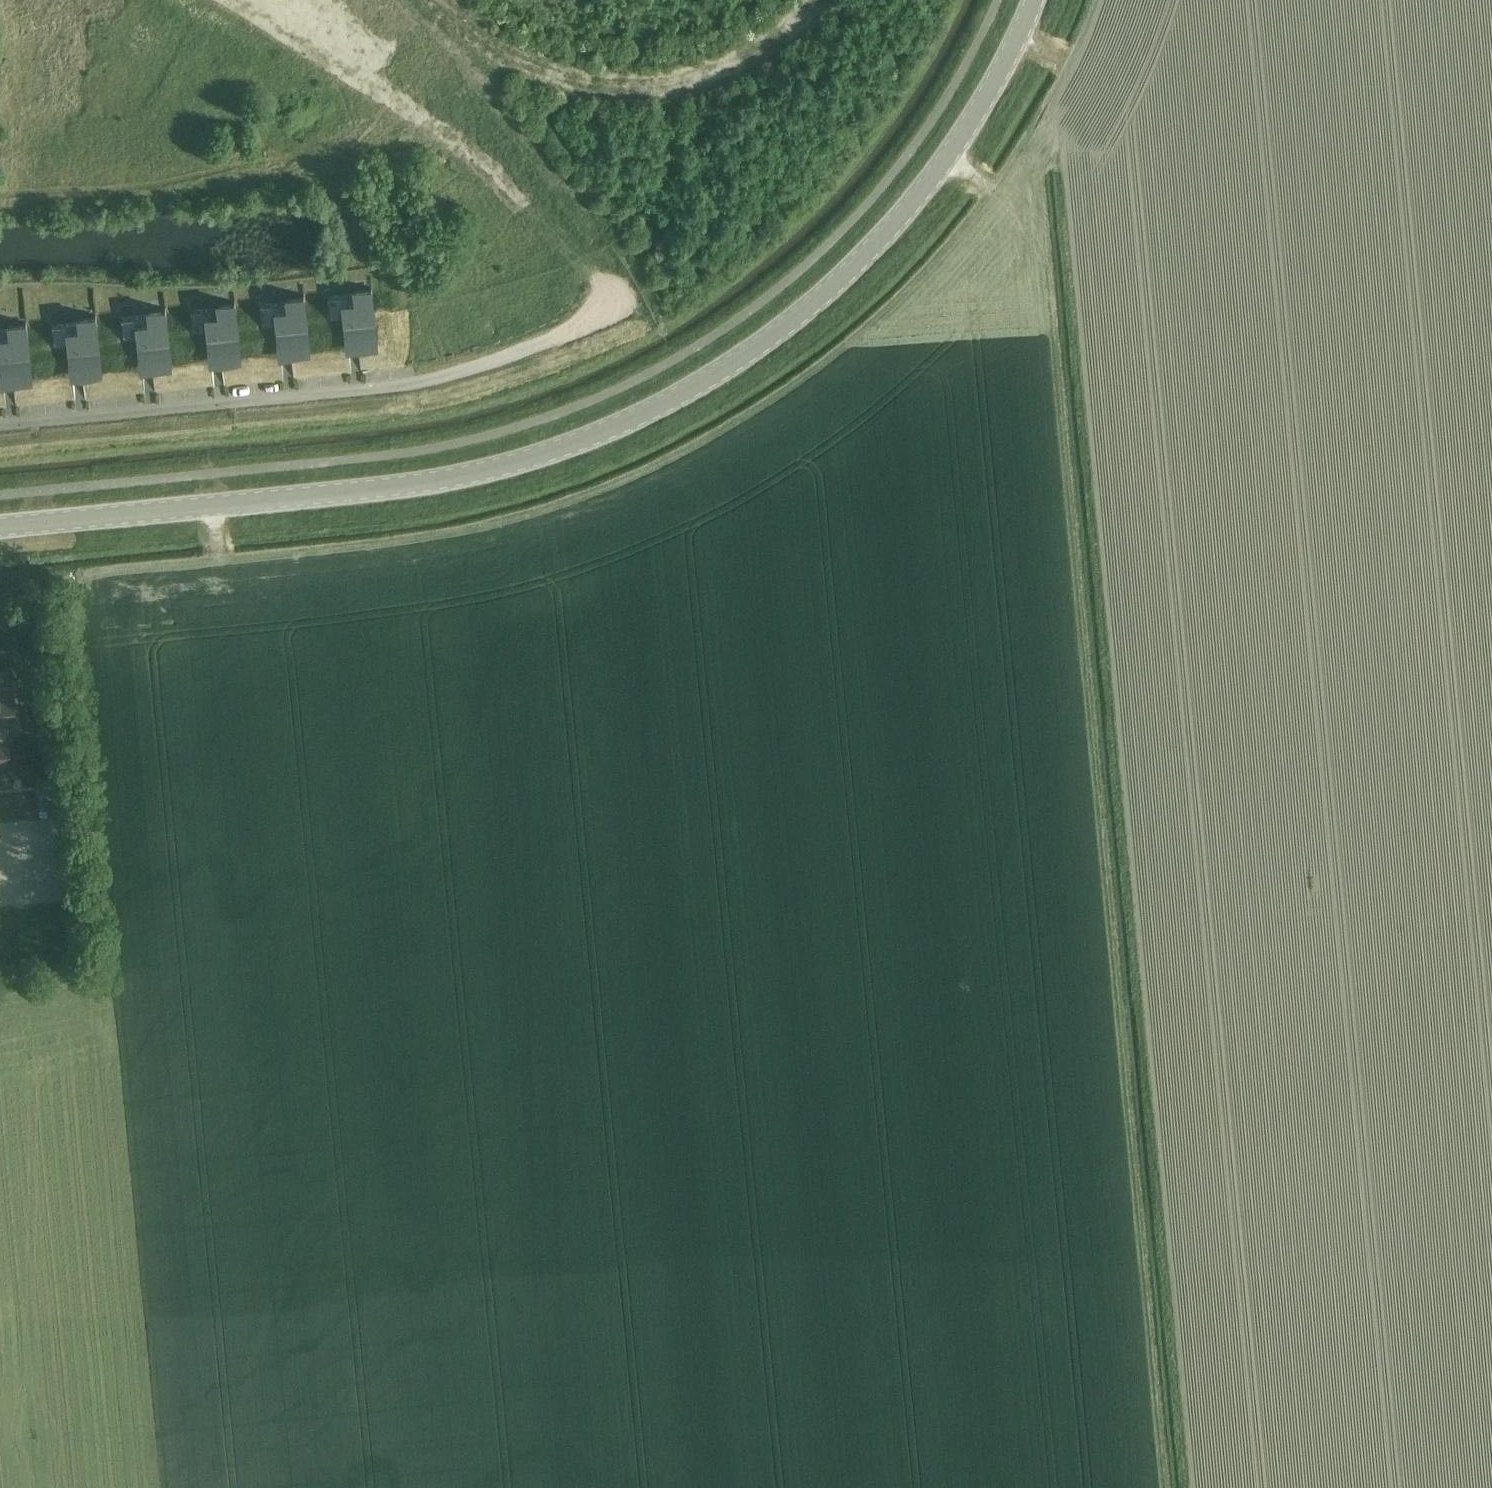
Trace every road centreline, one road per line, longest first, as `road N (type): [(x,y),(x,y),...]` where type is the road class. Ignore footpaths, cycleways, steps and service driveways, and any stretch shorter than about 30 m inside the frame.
road 1 (tertiary): [(0,527),(459,478),(570,446),(675,398),(773,336),(892,227),(984,103),(1035,0)]

